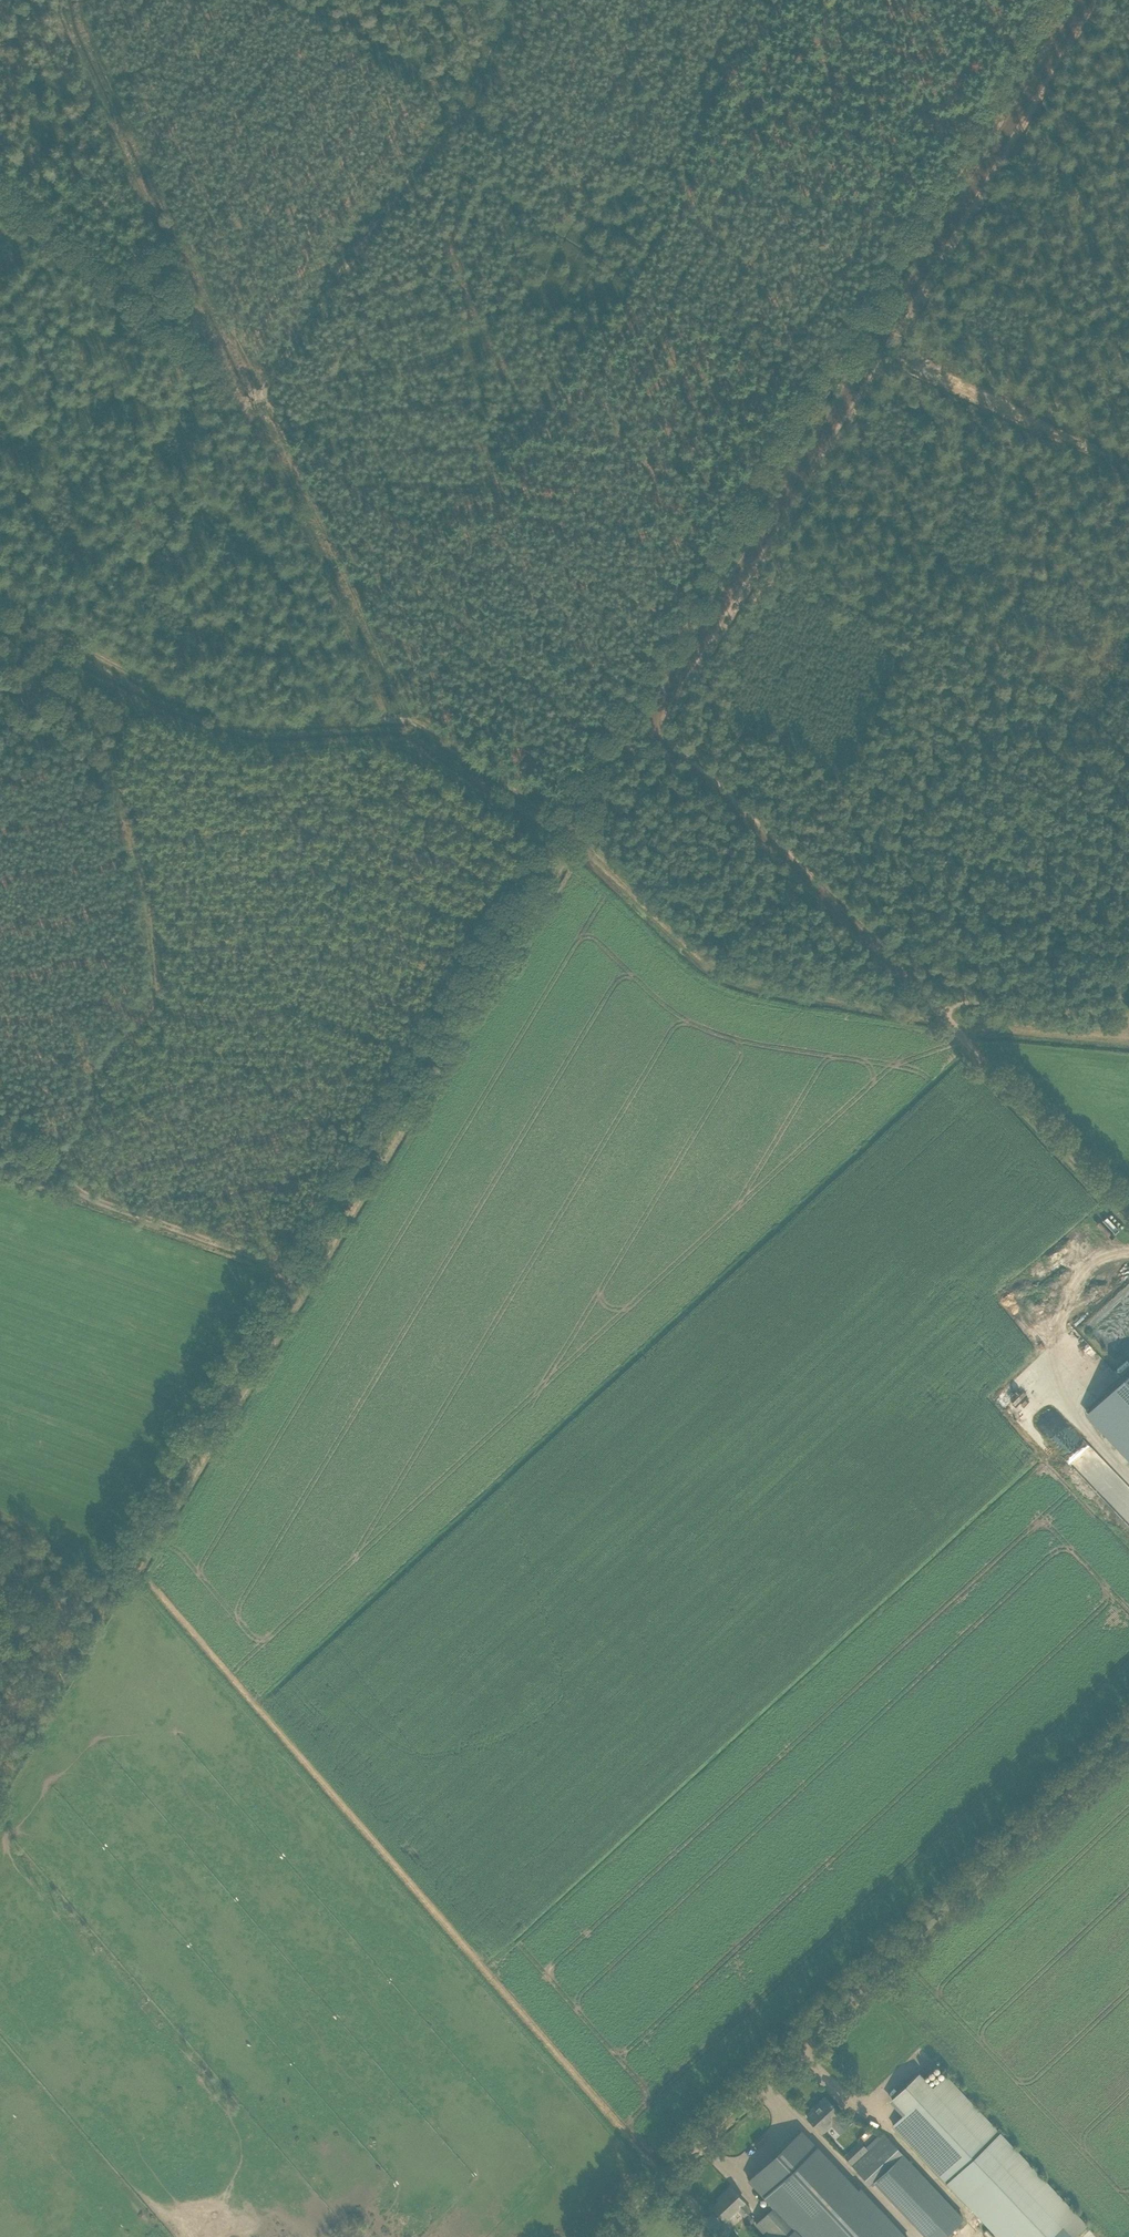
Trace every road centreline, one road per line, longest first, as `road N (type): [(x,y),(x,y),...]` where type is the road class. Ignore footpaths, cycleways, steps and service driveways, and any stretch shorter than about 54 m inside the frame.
road 1 (track): [(574,833),(629,756),(658,739),(659,711),(1085,0)]
road 2 (track): [(1042,0),(556,821)]
road 3 (track): [(0,183),(246,401),(389,721),(416,723),(574,833)]
road 4 (track): [(574,833),(546,856),(113,1578)]
road 5 (unclassified): [(602,2236),(1128,1738)]
road 6 (track): [(389,721),(233,720),(97,658),(0,592)]
road 7 (track): [(1128,1038),(951,1028),(977,1017),(1107,1027),(1128,966)]
road 8 (track): [(658,739),(841,905),(941,1019)]
road 9 (track): [(295,1274),(81,1195),(0,1114)]
road 10 (unclassified): [(1128,1214),(941,1019)]
road 11 (track): [(1128,454),(881,346)]
road 12 (track): [(0,1768),(113,1578)]
road 13 (track): [(0,1713),(88,1563)]
road 14 (track): [(113,1578),(0,1514)]

